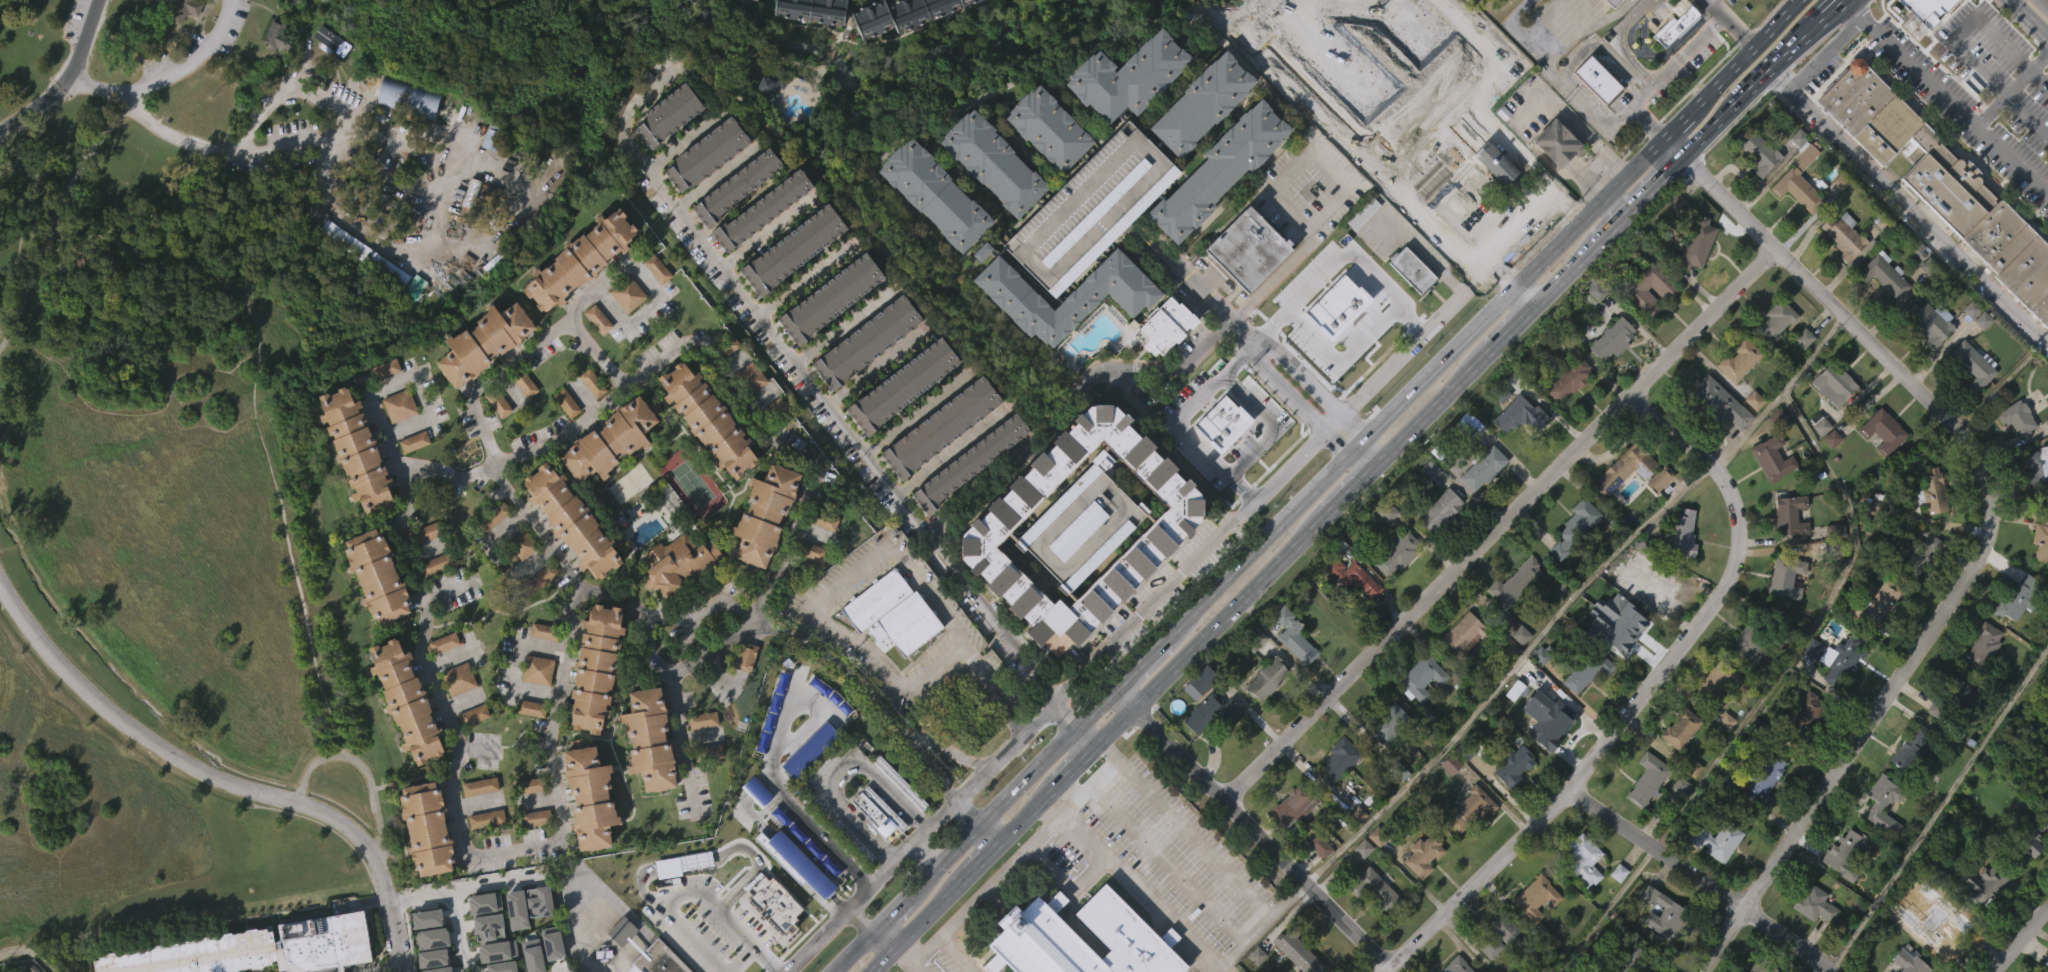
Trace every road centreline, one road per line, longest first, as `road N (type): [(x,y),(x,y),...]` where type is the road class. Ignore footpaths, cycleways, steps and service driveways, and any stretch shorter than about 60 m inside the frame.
road 1 (primary): [(872,971),(1829,14)]
road 2 (residential): [(781,971),(1565,195)]
road 3 (residential): [(1702,971),(1971,574),(1991,535),(1991,496),(1973,447),(1661,140)]
road 4 (residential): [(1226,801),(1777,251)]
road 5 (residential): [(1101,748),(625,146)]
road 6 (residential): [(397,465),(405,484),(398,533),(425,606),(424,654),(456,735),(449,787),(461,843),(480,859),(555,844),(552,748),(582,582)]
road 7 (residential): [(1385,971),(1563,794),(1726,585),(1742,538),(1719,475),(1628,399)]
road 8 (residential): [(401,971),(392,901),(360,841),(320,815),(220,781),(119,724),(15,617),(0,590)]
road 9 (residential): [(686,666),(668,675),(641,639),(640,615),(623,594),(567,573),(501,467),(628,379)]
road 10 (primary): [(1661,140),(1364,438)]
road 11 (residential): [(1001,844),(836,664),(761,622),(686,666)]
road 12 (residential): [(1114,692),(1389,968)]
road 13 (residential): [(1233,321),(1178,365),(1097,373),(932,536)]
road 14 (residential): [(768,590),(815,469),(743,419),(691,343),(628,379)]
road 15 (residential): [(1563,794),(1830,971)]
road 16 (primary): [(1114,692),(909,900)]
road 17 (primary): [(1348,454),(1166,639)]
road 18 (residential): [(365,386),(397,465),(468,474),(501,467)]
road 19 (residential): [(628,379),(578,316),(587,294),(630,258)]
road 20 (primary): [(1804,0),(1691,110)]
road 21 (residential): [(425,606),(503,581),(551,548)]
road 22 (residential): [(668,675),(691,811)]
road 23 (residential): [(1262,353),(1263,374),(1348,454)]
road 24 (residential): [(1364,438),(1281,356),(1262,353)]

